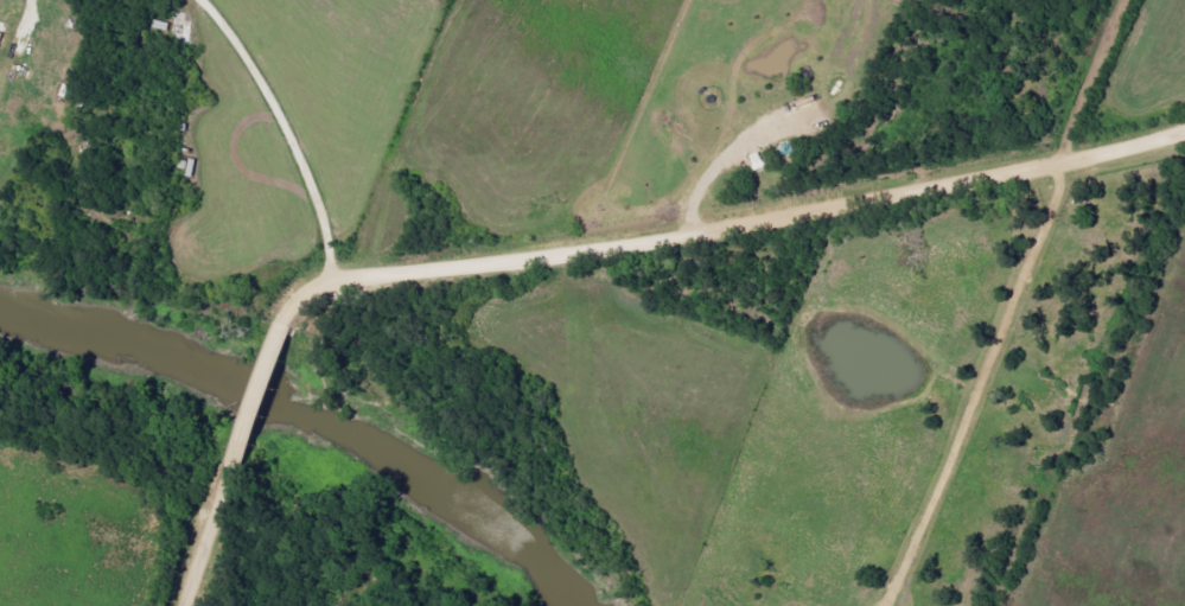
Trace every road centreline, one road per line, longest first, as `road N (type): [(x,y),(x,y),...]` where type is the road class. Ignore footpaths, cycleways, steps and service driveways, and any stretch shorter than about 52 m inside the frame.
road 1 (residential): [(289,323),(312,292),(332,283),(811,209),(1184,129)]
road 2 (residential): [(1063,154),(1127,0)]
road 3 (residential): [(237,464),(289,323)]
road 4 (residential): [(192,605),(237,464)]

